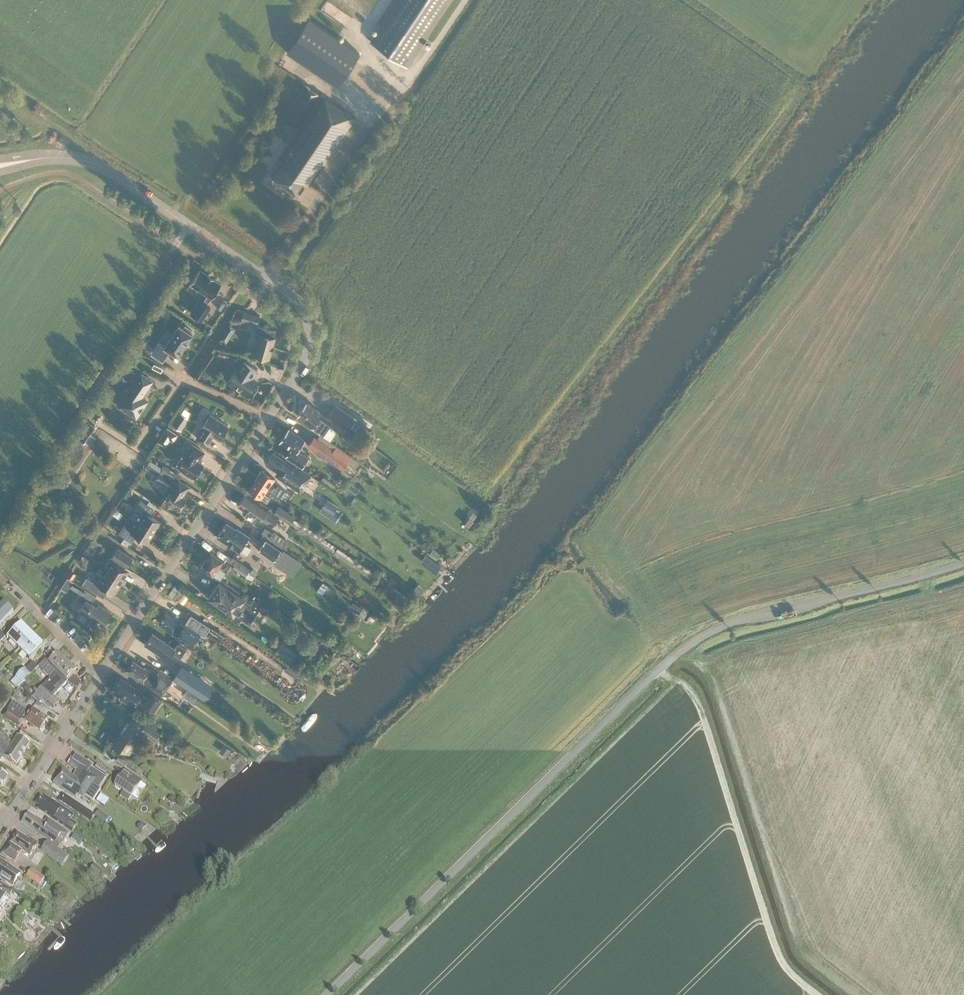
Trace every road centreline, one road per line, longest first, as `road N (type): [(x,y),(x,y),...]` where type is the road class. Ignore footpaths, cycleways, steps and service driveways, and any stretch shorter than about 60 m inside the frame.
road 1 (unclassified): [(327,994),(696,642),(737,621),(963,564)]
road 2 (residential): [(268,418),(308,344),(304,315),(290,293),(146,195)]
road 3 (residential): [(101,674),(268,418)]
road 4 (residential): [(0,827),(101,674)]
road 5 (unclassified): [(146,195),(78,158),(0,164)]
road 6 (residential): [(101,674),(8,585)]

